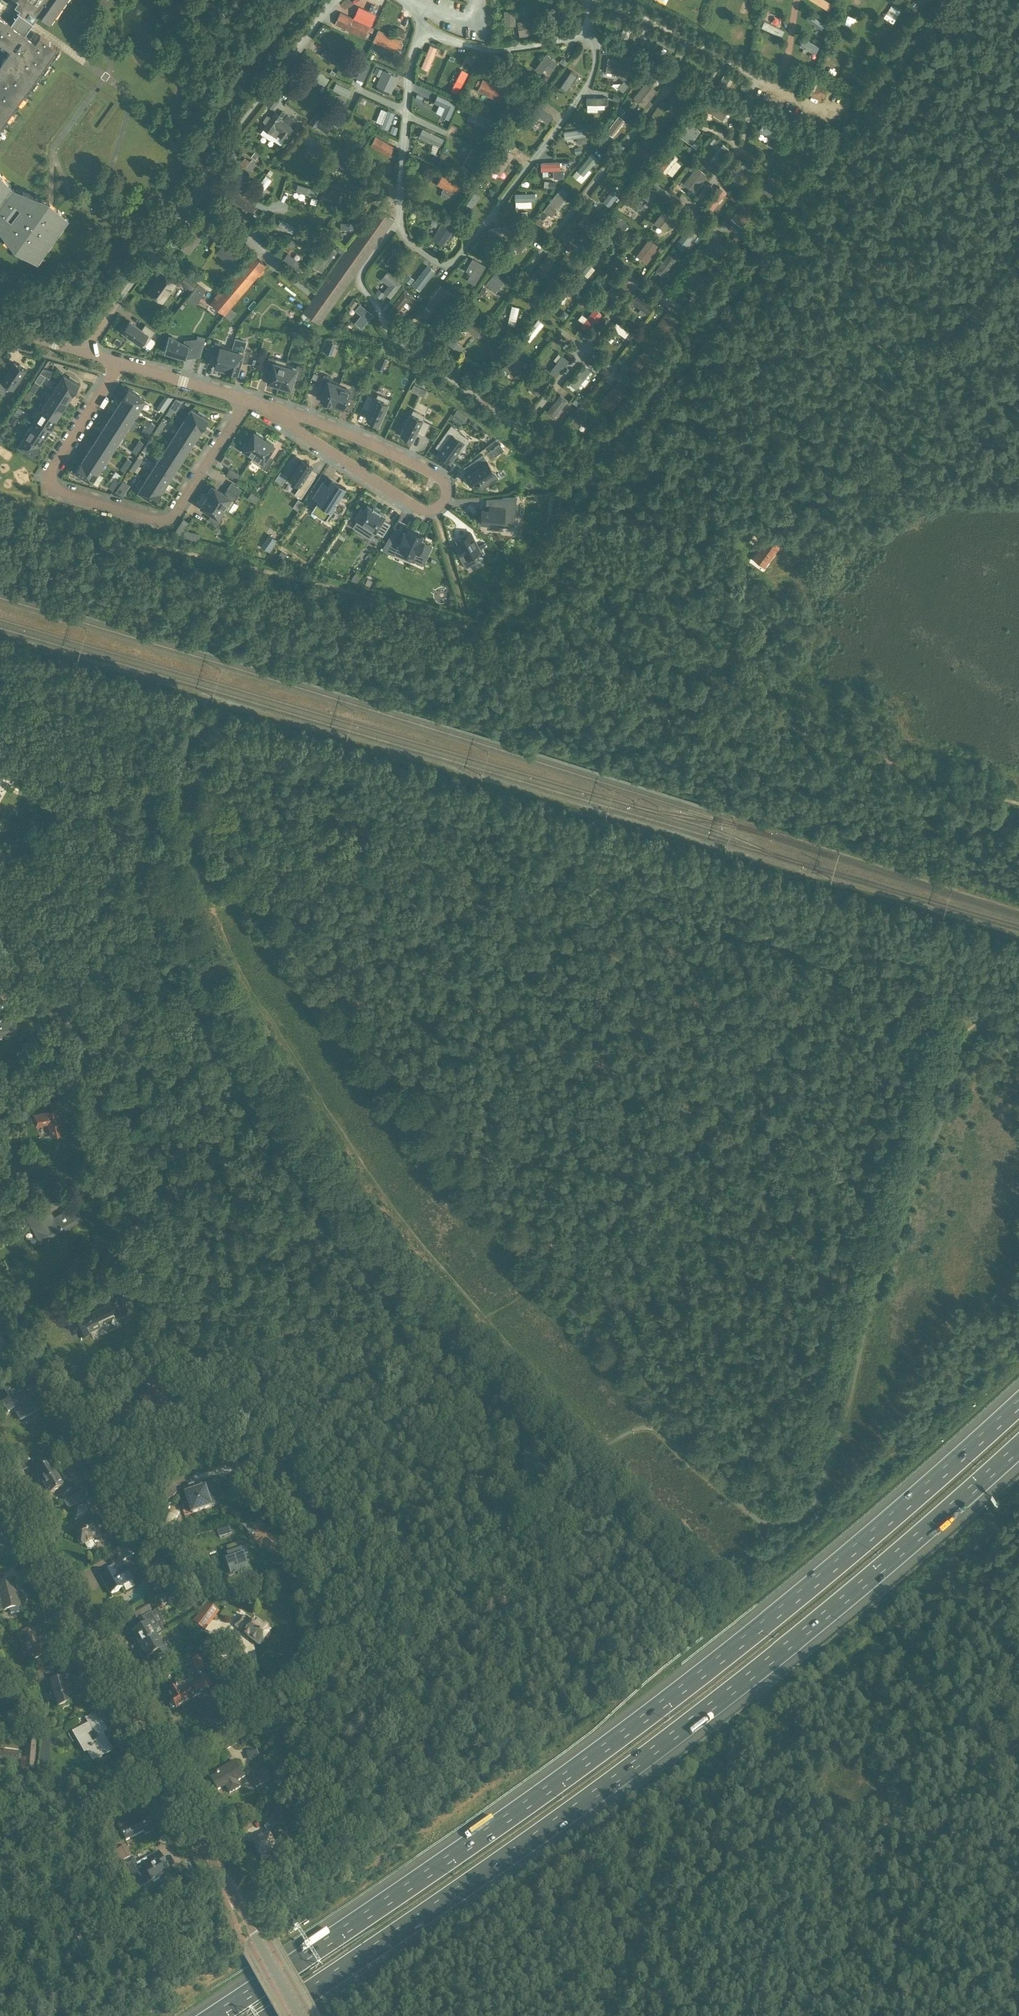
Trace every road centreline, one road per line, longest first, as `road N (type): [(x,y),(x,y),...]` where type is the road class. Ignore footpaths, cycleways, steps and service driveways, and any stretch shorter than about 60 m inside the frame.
road 1 (track): [(1018,803),(324,584),(0,511)]
road 2 (motorway): [(1018,1399),(696,1674),(505,1815),(208,2015)]
road 3 (residential): [(162,1769),(261,1708),(310,1654),(328,1609),(324,1548),(299,1495),(174,1313),(90,1056),(0,919)]
road 4 (motorway): [(276,2015),(722,1702),(1018,1450)]
road 5 (track): [(1018,1508),(932,1583),(921,1649),(907,1668),(711,1813),(640,1810),(405,1980),(373,2015)]
road 6 (track): [(620,2015),(649,1932),(668,1919),(862,1834),(1018,1794)]
road 7 (residential): [(247,400),(167,519),(58,491),(49,482),(51,469),(120,363)]
road 8 (residential): [(267,406),(420,508),(444,501),(446,488),(436,476),(301,417)]
road 9 (secondary): [(162,1769),(0,1485)]
road 10 (track): [(904,2015),(958,1817),(1018,1746)]
road 11 (secondary): [(301,2015),(162,1769)]
road 12 (residential): [(150,1776),(61,1807),(0,1801)]
road 13 (track): [(697,702),(766,584)]
road 14 (residential): [(120,363),(247,400)]
road 15 (track): [(649,1932),(692,1818)]

